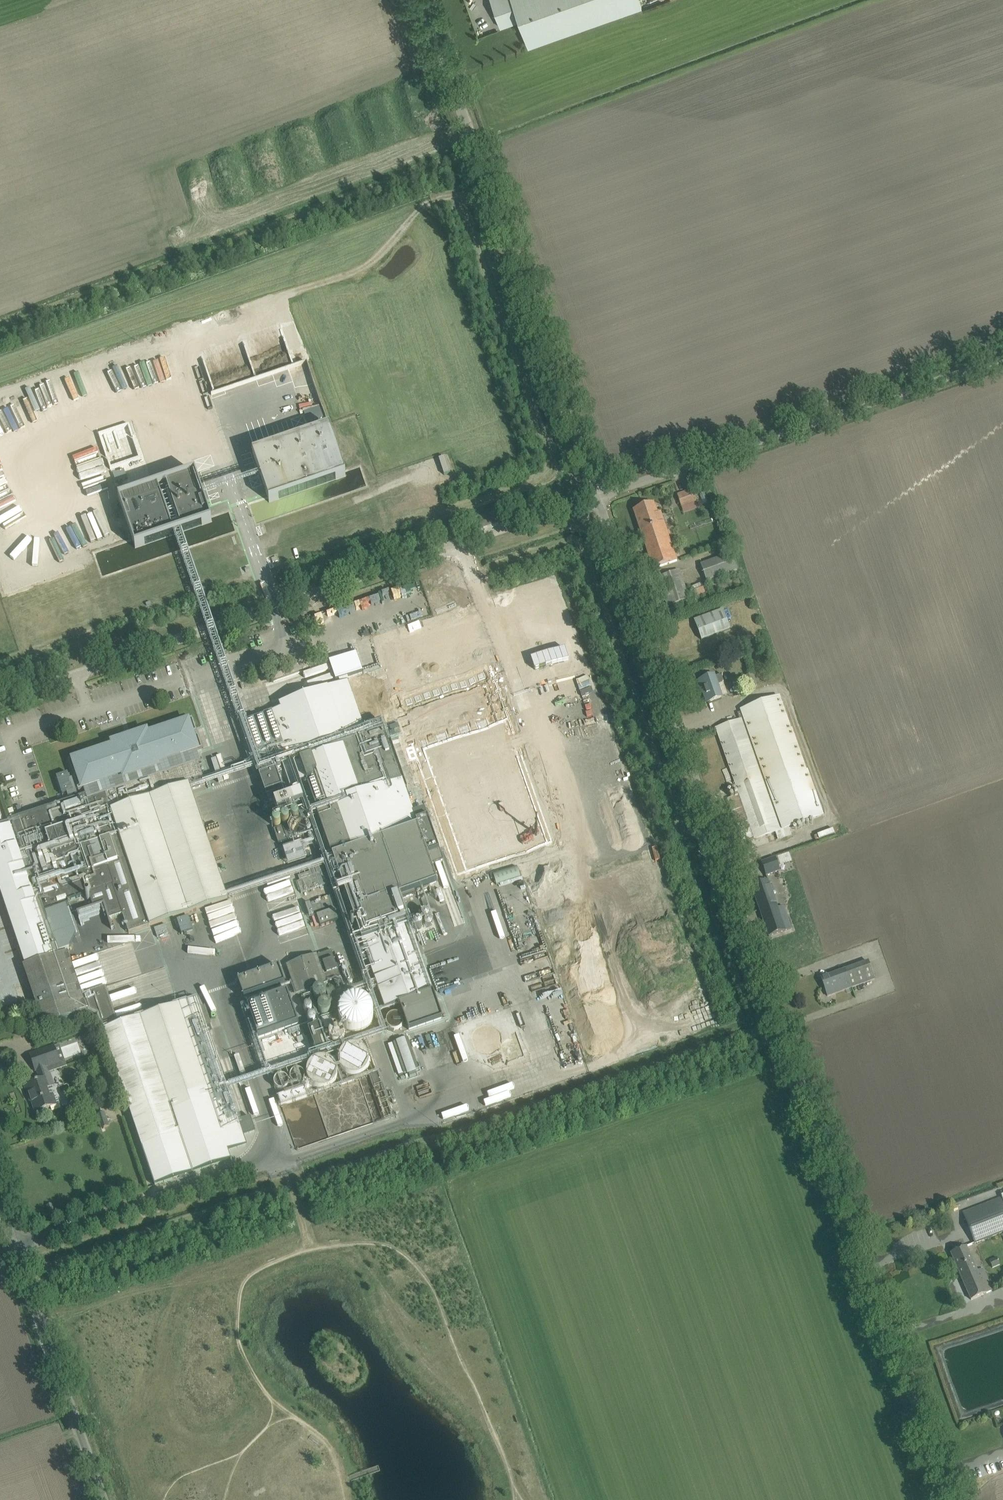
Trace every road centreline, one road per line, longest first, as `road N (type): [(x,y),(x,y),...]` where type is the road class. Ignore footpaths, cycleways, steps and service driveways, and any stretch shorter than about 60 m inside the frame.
road 1 (unclassified): [(950,1499),(597,497)]
road 2 (unclassified): [(0,700),(597,497)]
road 3 (unclassified): [(597,497),(423,0)]
road 4 (unclassified): [(597,497),(1002,359)]
road 5 (unclassified): [(104,1499),(0,1203)]
road 6 (track): [(489,188),(425,203),(360,270),(281,297)]

